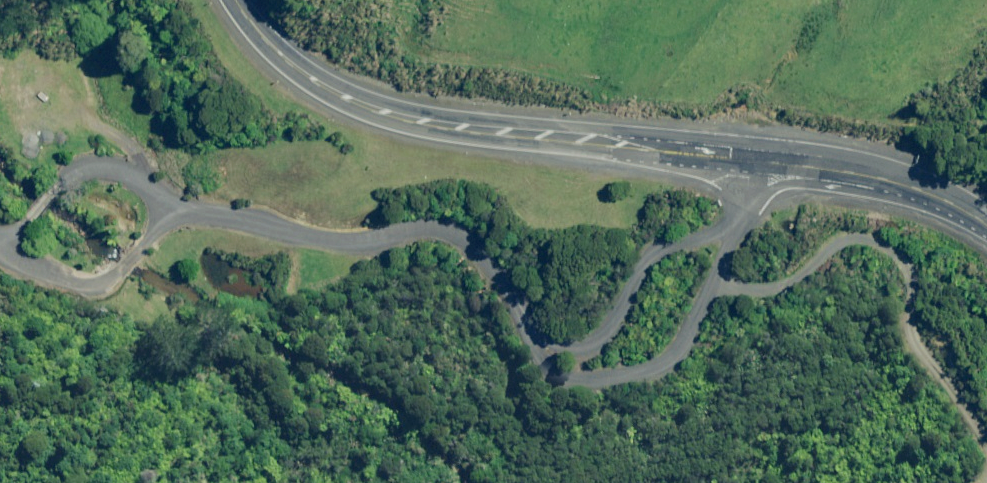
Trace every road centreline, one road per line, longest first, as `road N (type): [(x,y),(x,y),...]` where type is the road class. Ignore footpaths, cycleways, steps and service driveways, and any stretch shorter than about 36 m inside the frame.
road 1 (unclassified): [(0,246),(41,272),(85,282),(111,281),(175,217),(201,212),(349,240),(441,234),(491,264),(547,332),(587,343),(605,336),(657,257),(723,229),(747,199),(751,160)]
road 2 (primary): [(236,0),(310,80),(381,113),(457,130),(751,160)]
road 3 (primary): [(751,160),(888,180),(950,200),(986,223)]

